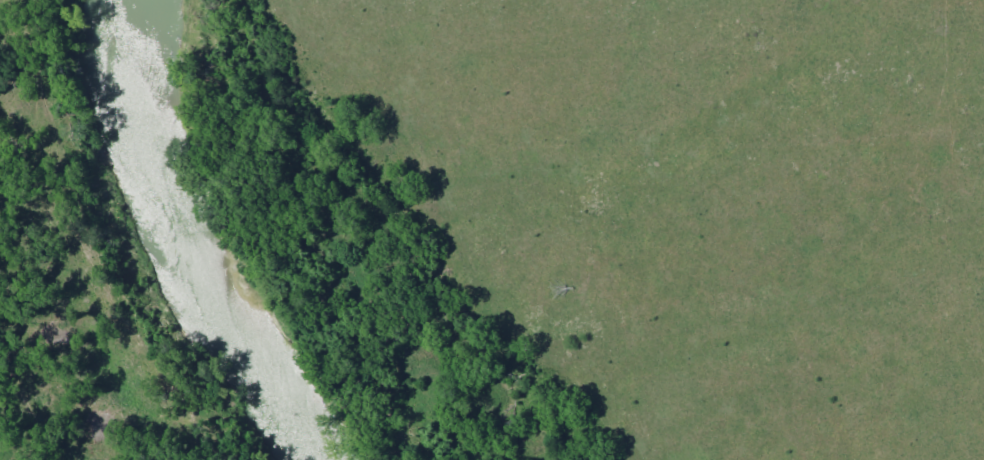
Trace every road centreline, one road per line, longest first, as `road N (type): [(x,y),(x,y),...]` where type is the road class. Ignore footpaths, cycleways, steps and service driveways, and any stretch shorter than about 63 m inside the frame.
road 1 (residential): [(301,0),(314,39),(457,193),(573,402),(625,459)]

